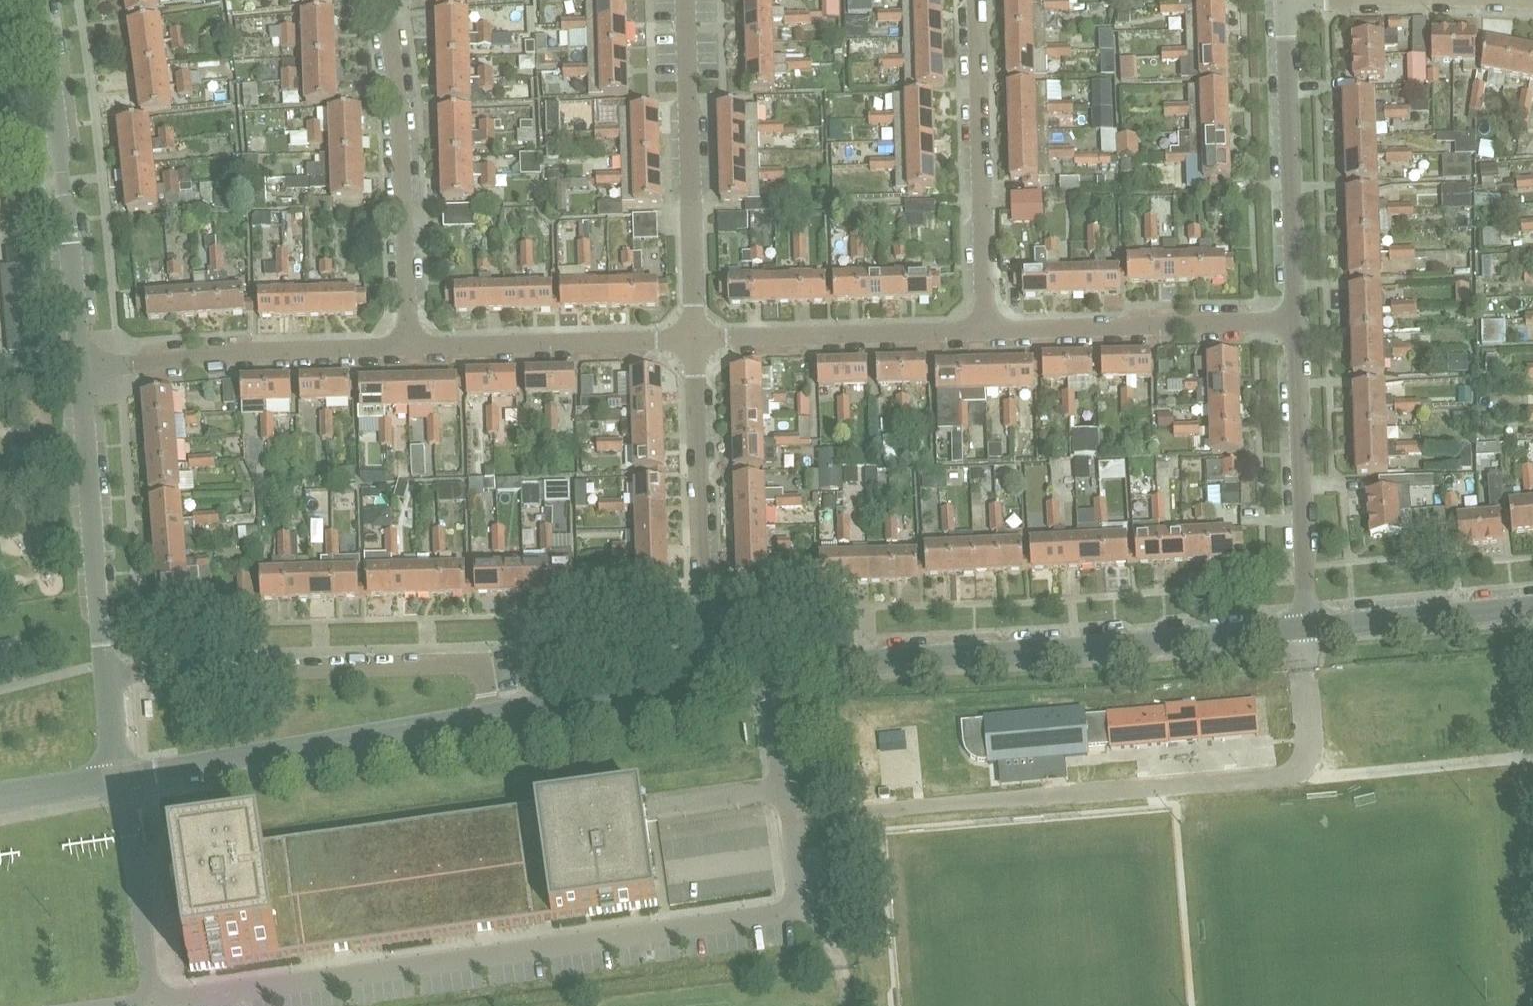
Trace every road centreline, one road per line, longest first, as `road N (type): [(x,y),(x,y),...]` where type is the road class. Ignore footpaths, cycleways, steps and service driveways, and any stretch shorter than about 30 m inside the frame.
road 1 (tertiary): [(706,679),(1311,626)]
road 2 (residential): [(489,718),(484,666),(107,676)]
road 3 (tertiary): [(119,778),(489,718)]
road 4 (residential): [(80,370),(38,0)]
road 5 (residential): [(409,350),(398,85),(385,0)]
road 6 (residential): [(695,341),(685,0)]
road 7 (residential): [(706,679),(695,341)]
road 8 (residential): [(984,333),(976,0)]
road 9 (residential): [(80,370),(409,350)]
road 10 (residential): [(1298,324),(1286,1)]
road 11 (residential): [(984,333),(1298,324)]
road 12 (residential): [(107,676),(80,370)]
road 13 (residential): [(1311,626),(1298,324)]
road 14 (residential): [(695,341),(984,333)]
road 15 (residential): [(409,350),(695,341)]
road 16 (tertiary): [(1311,626),(1532,606)]
road 17 (tertiary): [(489,718),(706,679)]
road 18 (tertiary): [(0,799),(119,778)]

